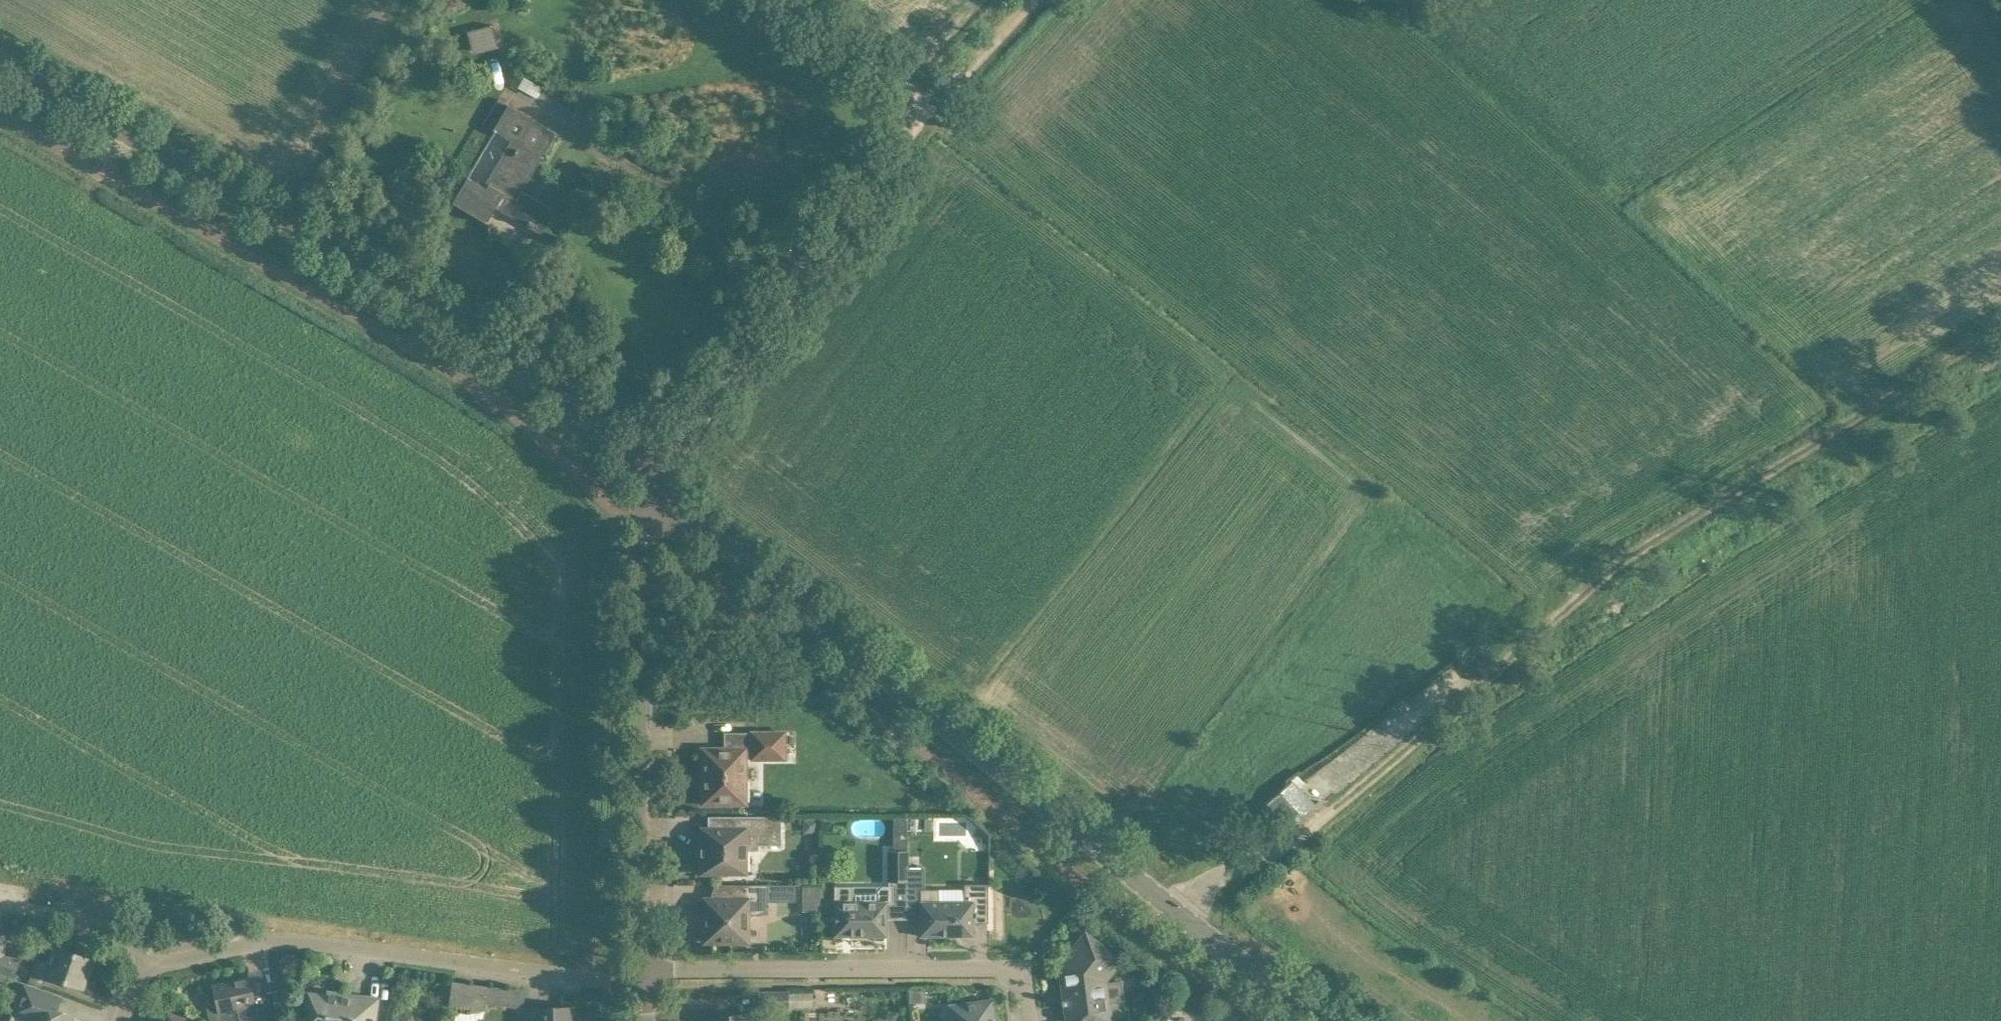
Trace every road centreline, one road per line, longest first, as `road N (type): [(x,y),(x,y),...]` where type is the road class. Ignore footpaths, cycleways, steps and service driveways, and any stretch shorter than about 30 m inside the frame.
road 1 (track): [(1177,910),(1288,846),(1621,555),(2000,321)]
road 2 (tertiary): [(1336,1020),(1177,910),(652,473)]
road 3 (tertiary): [(652,473),(477,332),(0,63)]
road 4 (unclassified): [(652,473),(930,110),(795,0)]
road 5 (residential): [(640,969),(622,982),(276,937),(142,969)]
road 6 (residential): [(640,969),(644,534),(652,473)]
road 7 (residential): [(1028,1020),(1022,983),(1009,966),(640,969)]
road 8 (residential): [(142,969),(122,937),(0,905)]
road 9 (track): [(1030,0),(930,110)]

